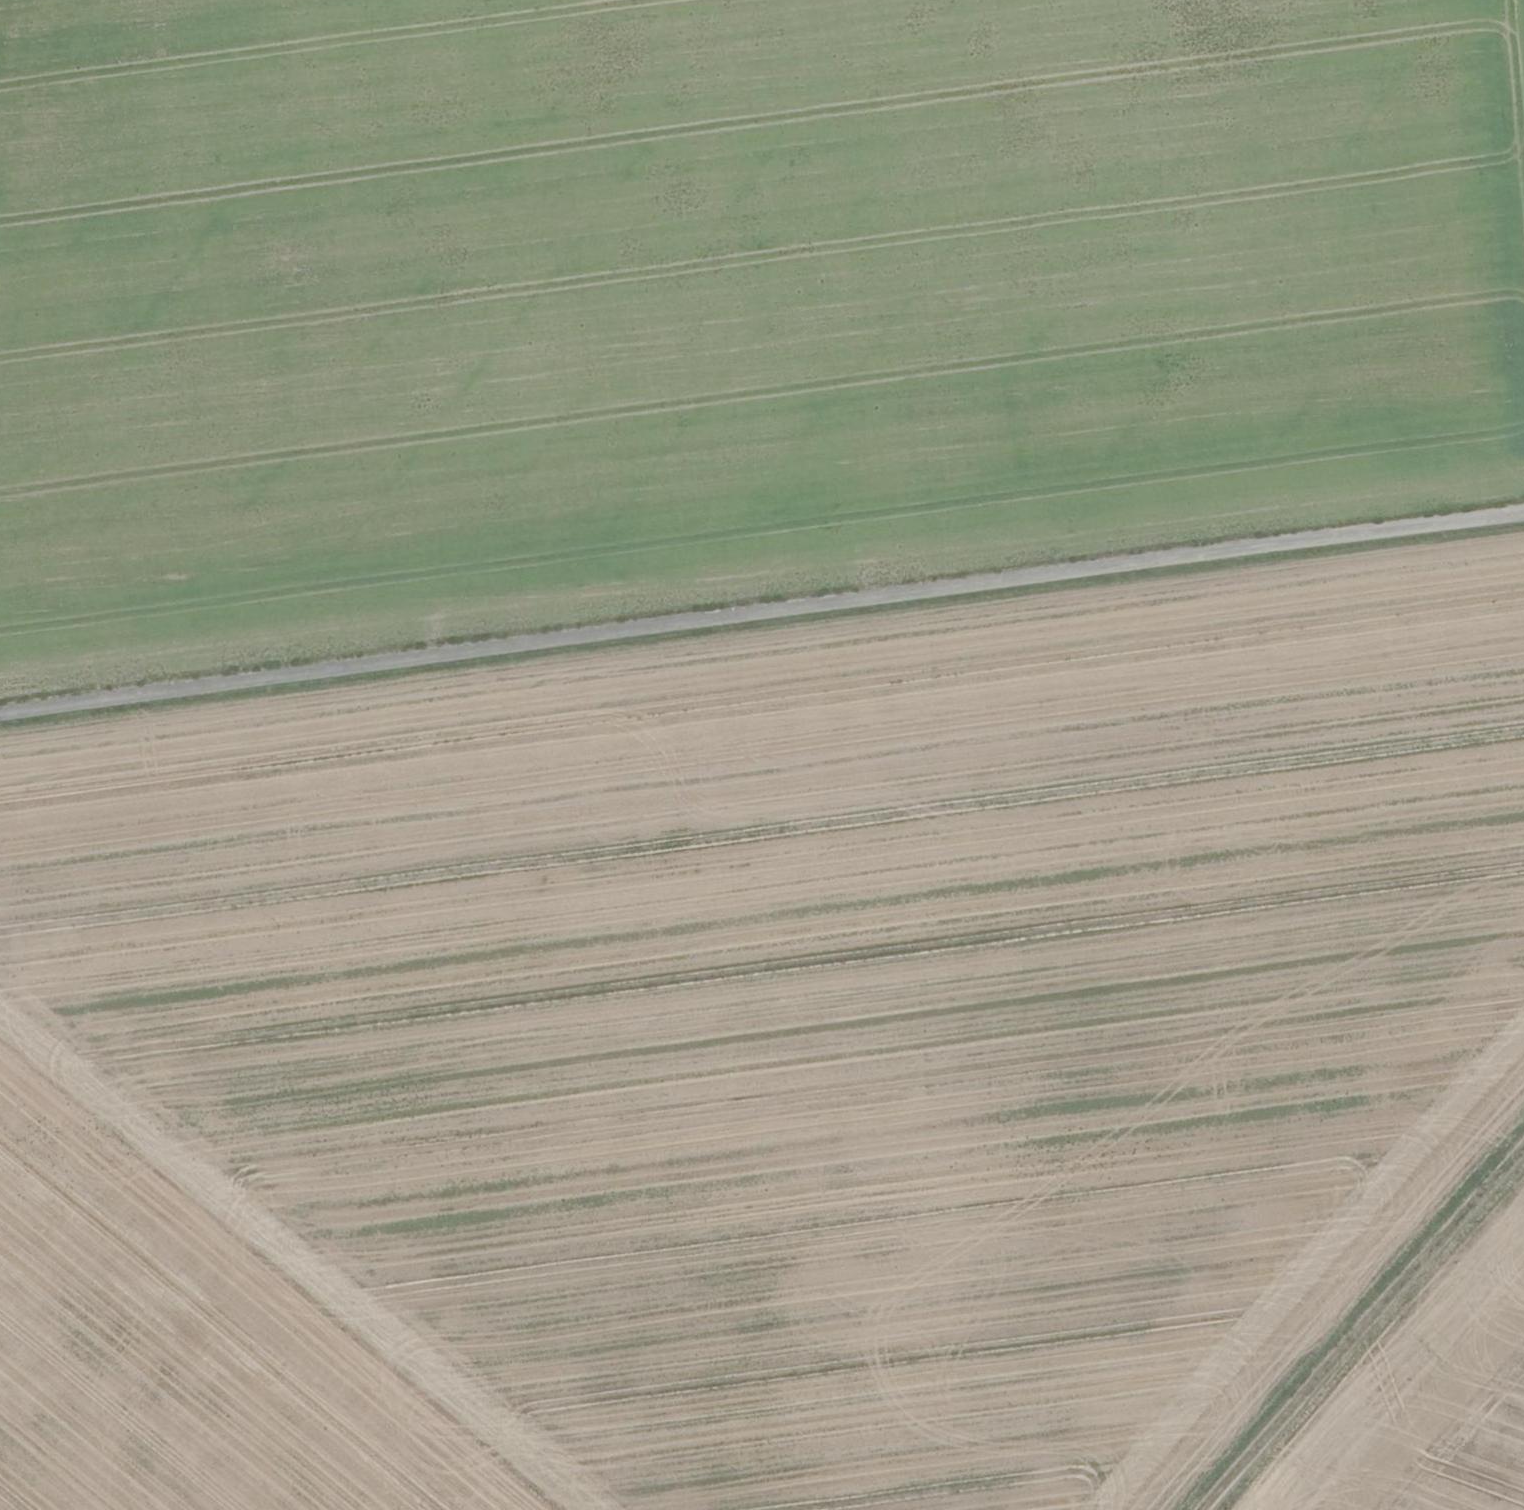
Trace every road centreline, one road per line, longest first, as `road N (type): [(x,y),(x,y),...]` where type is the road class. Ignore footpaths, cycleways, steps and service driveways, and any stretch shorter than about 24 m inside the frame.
road 1 (unclassified): [(1523,512),(0,716)]
road 2 (track): [(1523,1177),(1233,1509)]

